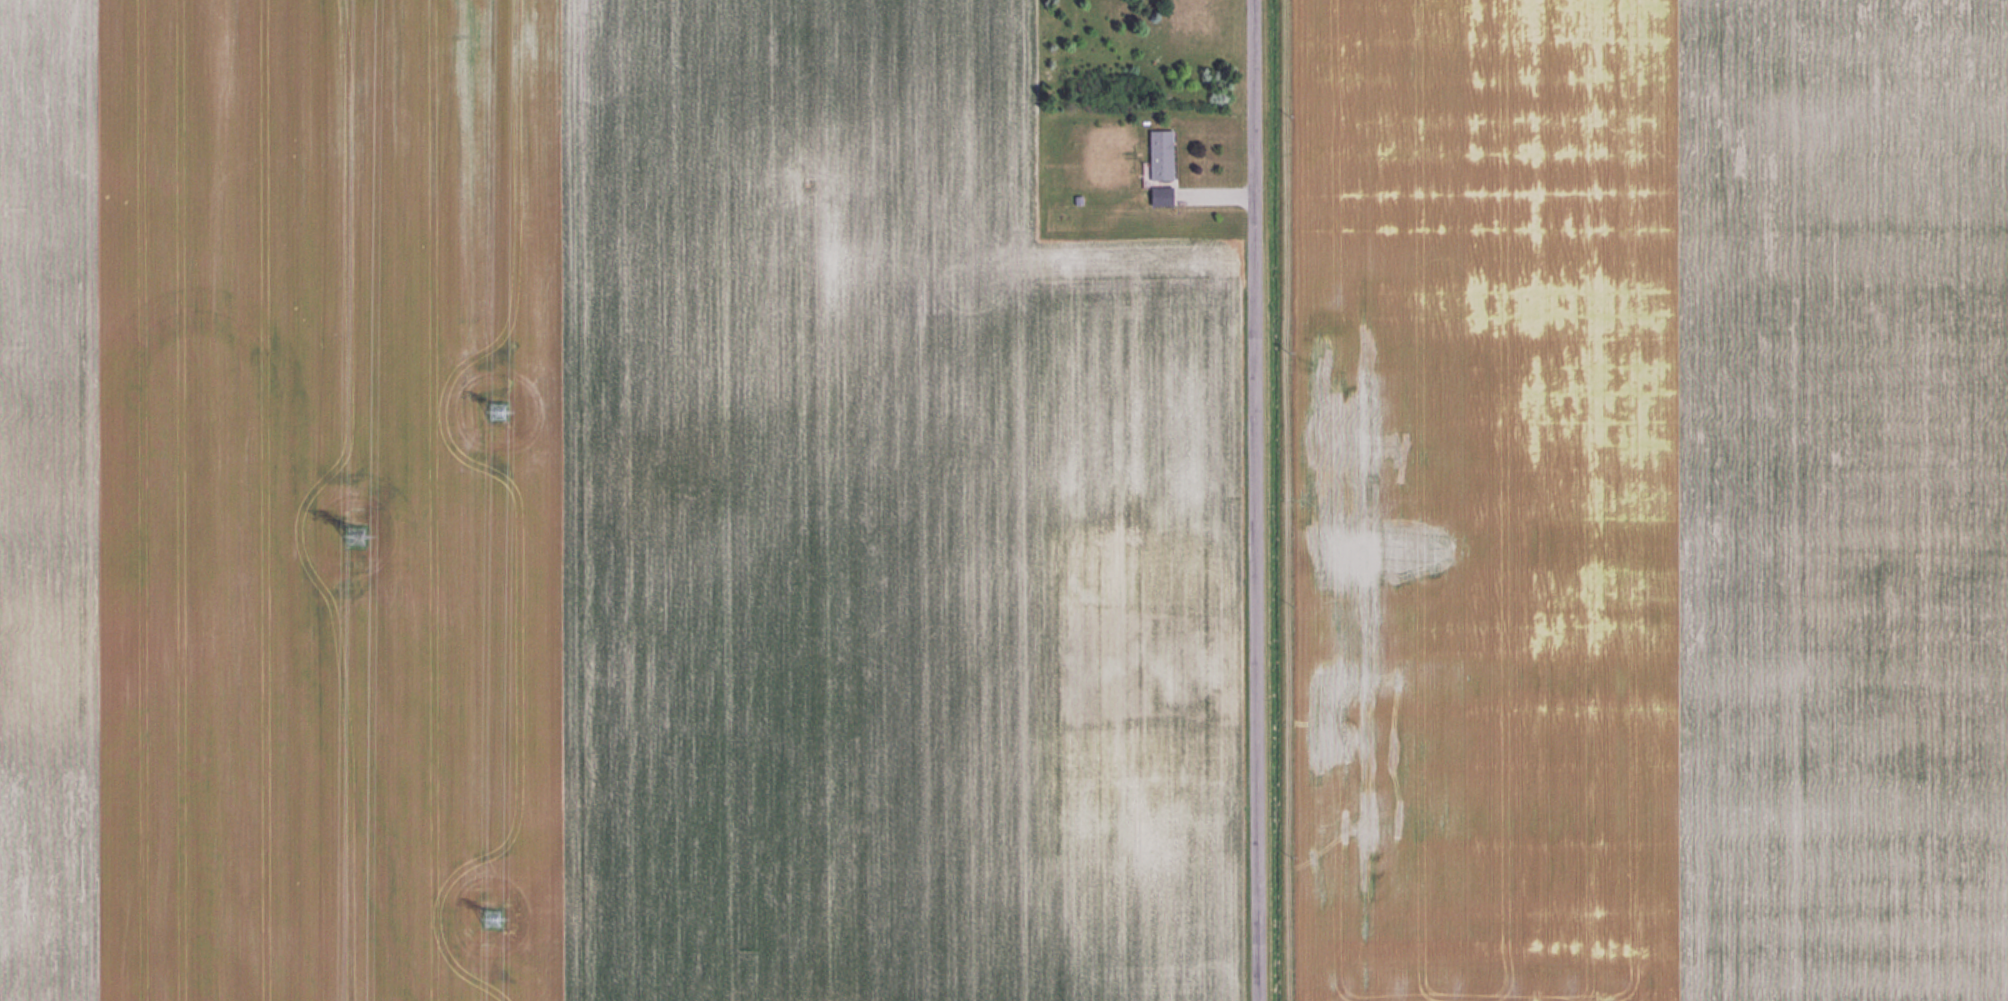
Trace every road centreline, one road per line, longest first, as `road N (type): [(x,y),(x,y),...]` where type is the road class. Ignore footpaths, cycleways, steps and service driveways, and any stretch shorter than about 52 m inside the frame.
road 1 (residential): [(1260,1000),(1256,0)]

